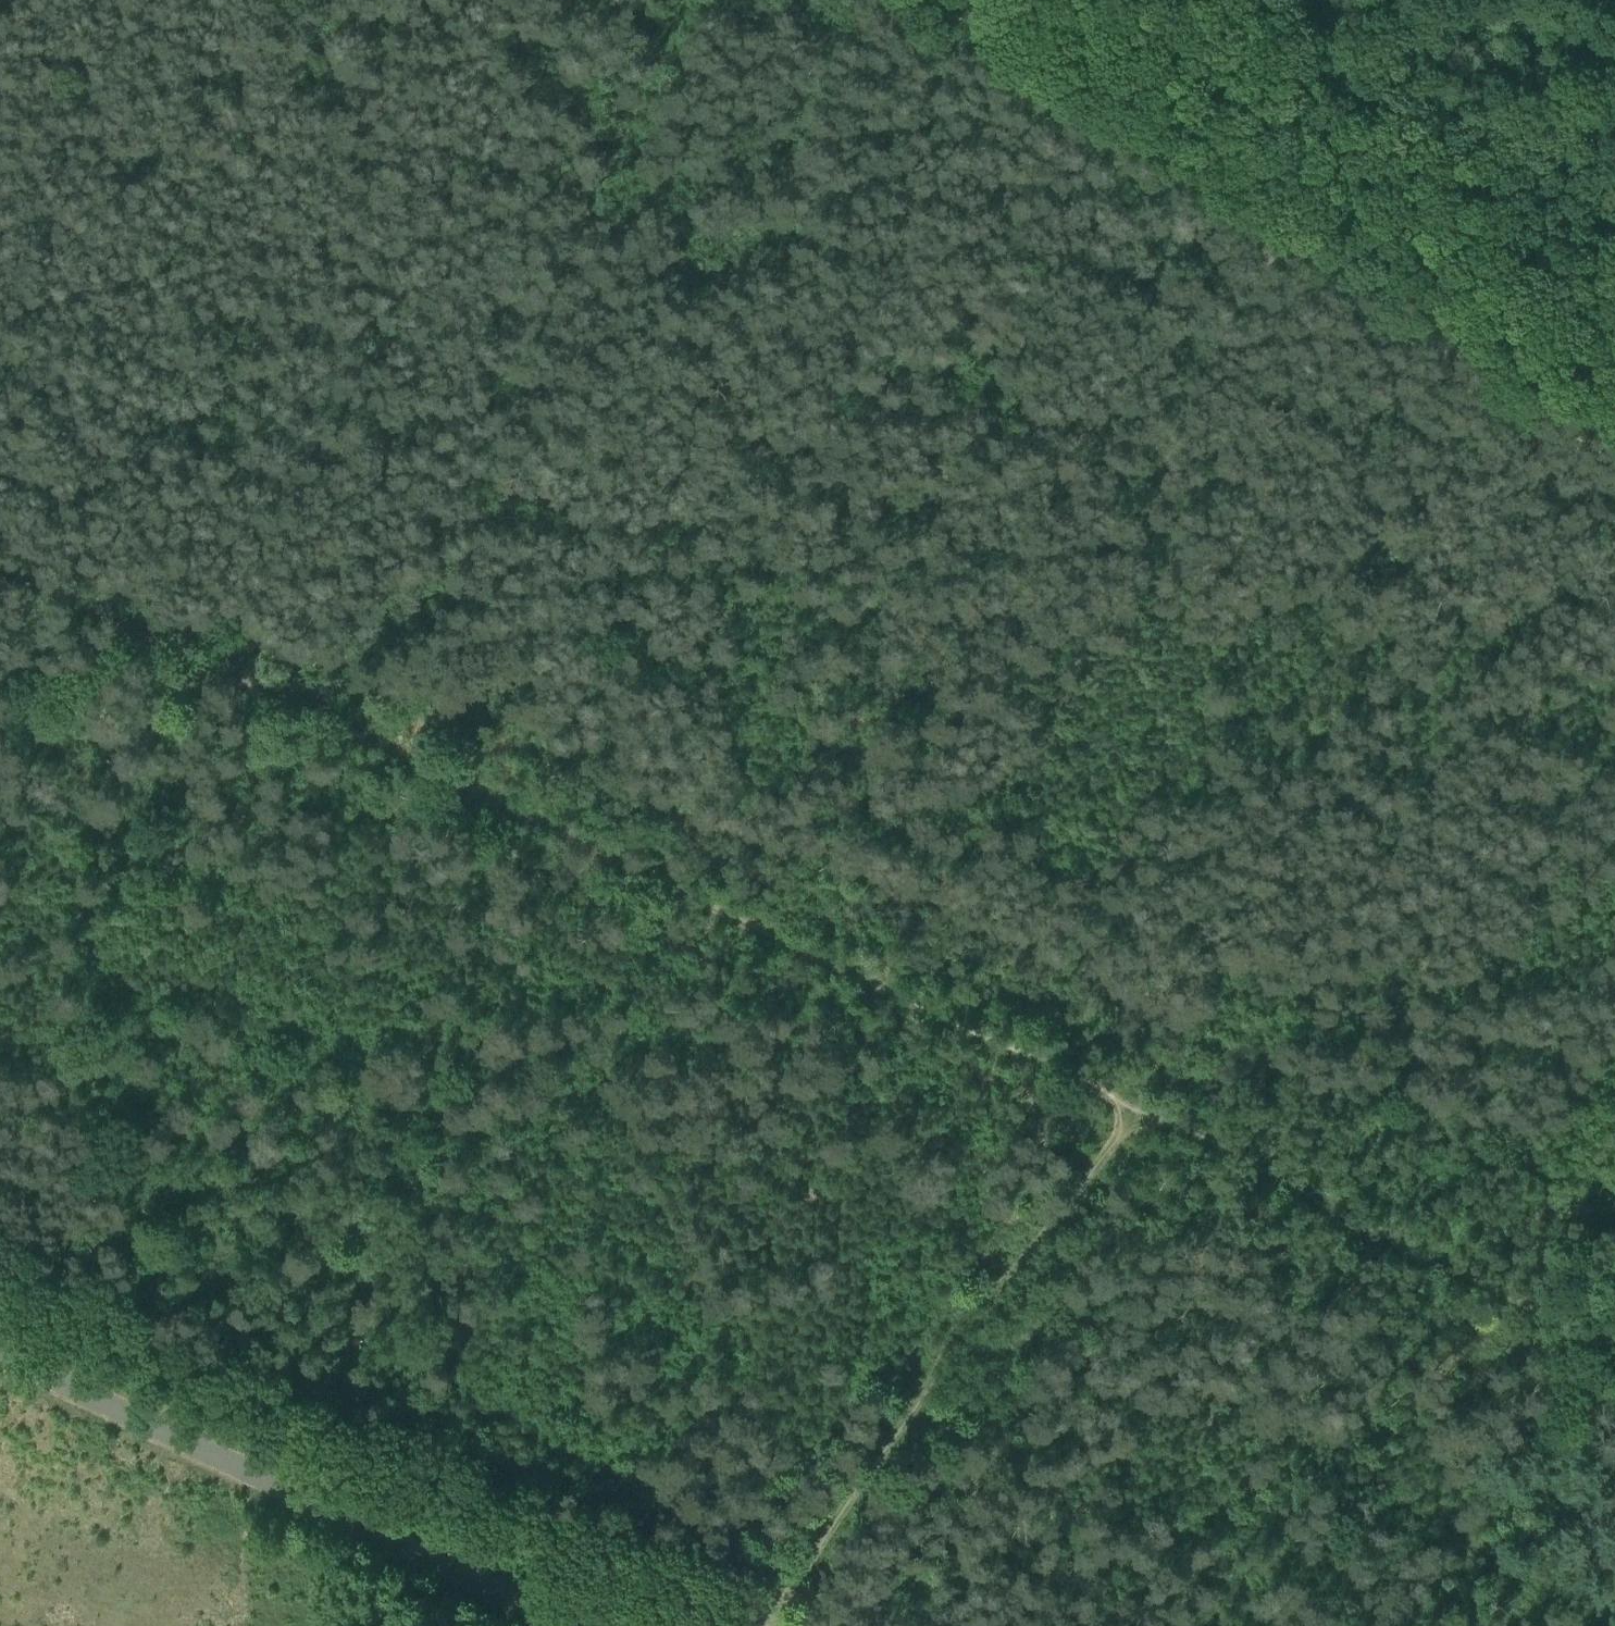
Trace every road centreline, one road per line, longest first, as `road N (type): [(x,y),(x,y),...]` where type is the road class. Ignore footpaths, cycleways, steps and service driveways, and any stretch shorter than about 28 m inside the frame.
road 1 (track): [(0,538),(1137,1110)]
road 2 (unclassified): [(571,1625),(0,1347)]
road 3 (track): [(766,1625),(1137,1110)]
road 4 (track): [(1137,1110),(1614,1331)]

